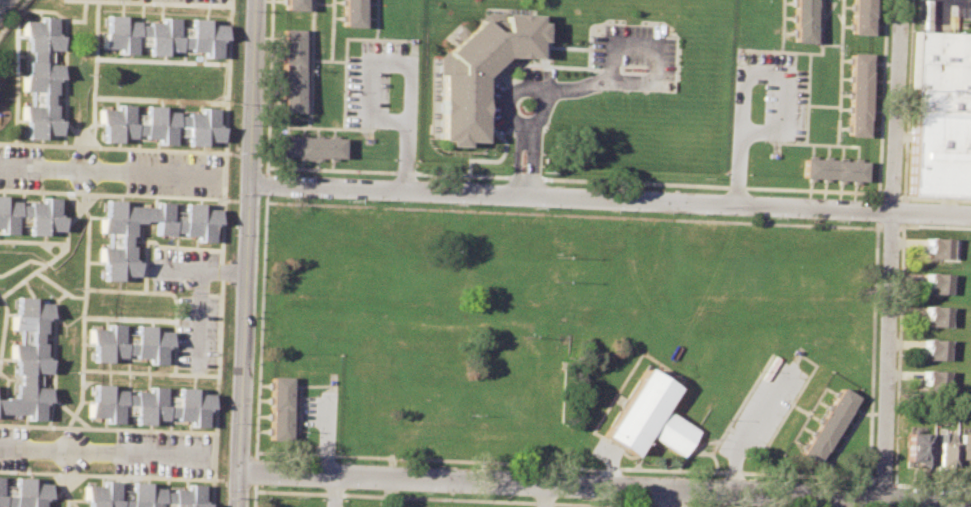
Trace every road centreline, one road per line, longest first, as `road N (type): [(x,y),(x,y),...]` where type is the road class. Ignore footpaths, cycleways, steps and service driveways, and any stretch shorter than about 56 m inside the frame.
road 1 (residential): [(970,504),(238,470)]
road 2 (residential): [(250,184),(891,211)]
road 3 (residential): [(900,0),(881,506)]
road 4 (residential): [(254,0),(236,506)]

